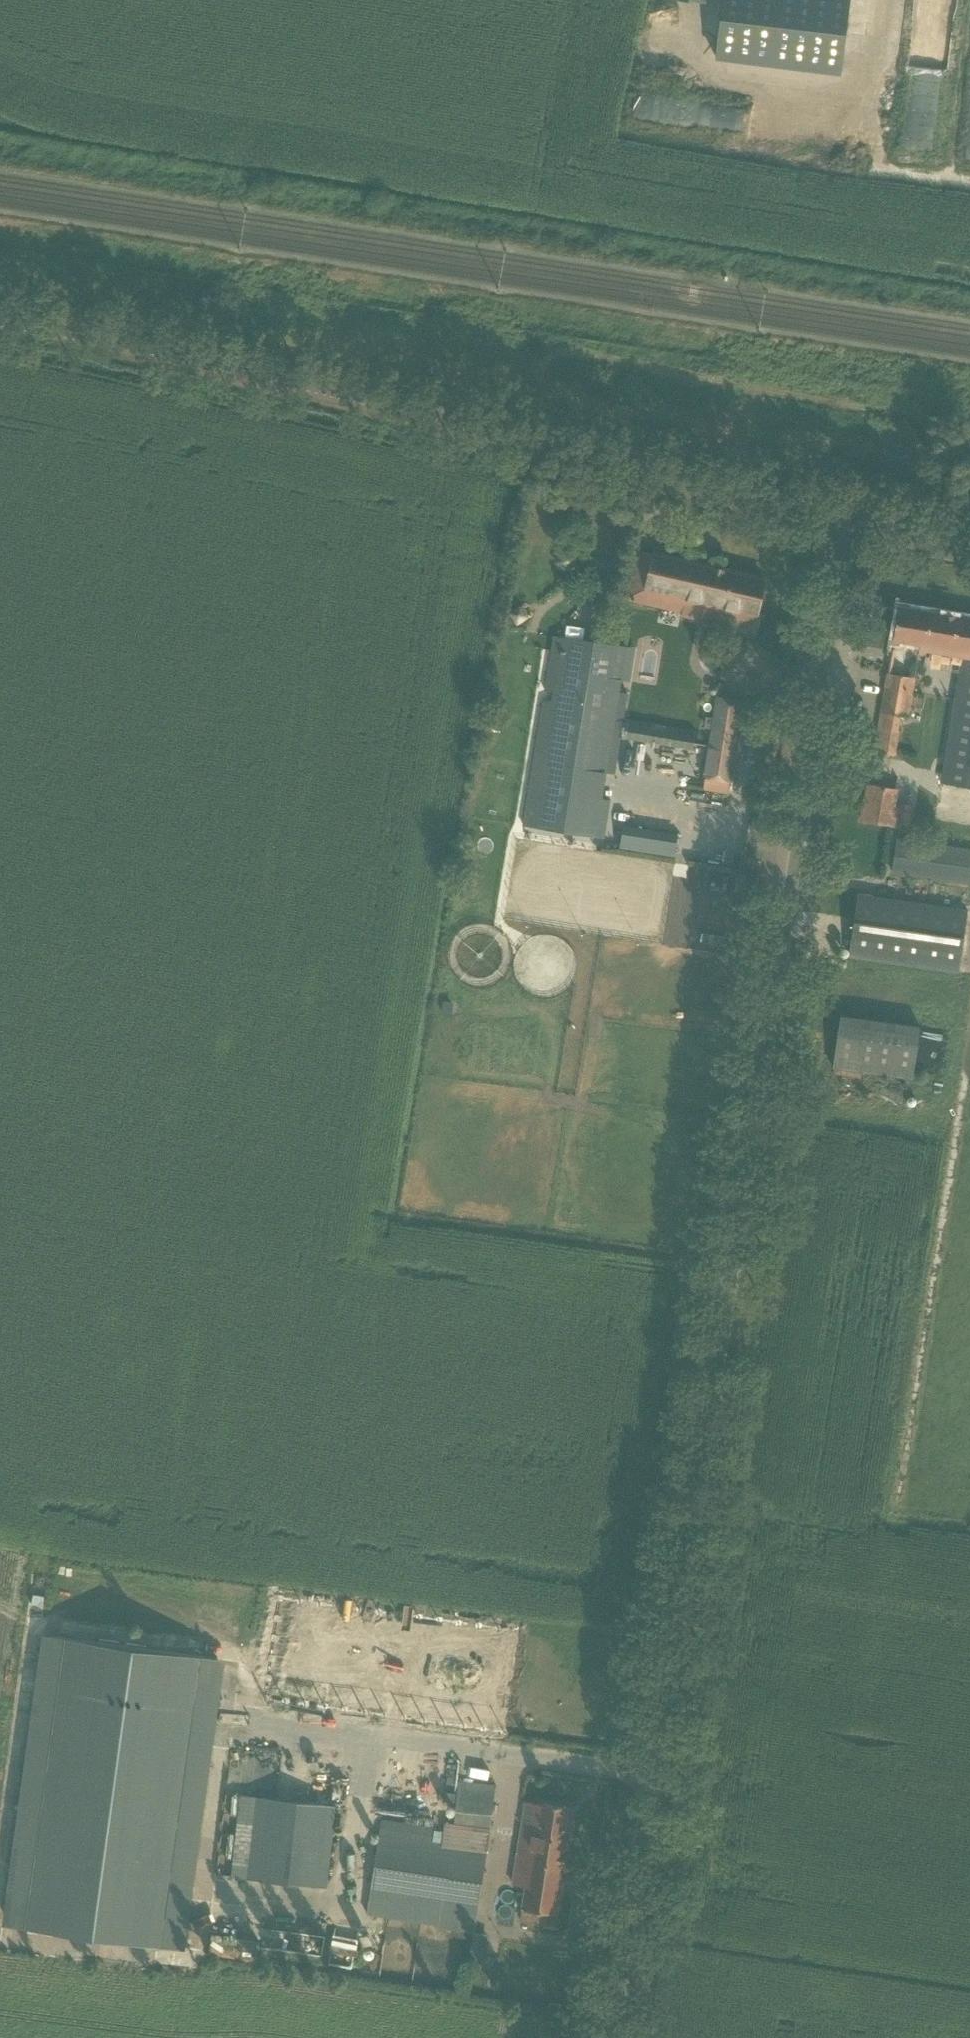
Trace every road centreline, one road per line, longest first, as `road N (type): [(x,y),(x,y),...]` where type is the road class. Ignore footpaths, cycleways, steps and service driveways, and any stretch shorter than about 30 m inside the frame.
road 1 (unclassified): [(608,2037),(844,516)]
road 2 (tertiary): [(844,516),(445,421),(292,373),(0,320)]
road 3 (track): [(866,169),(896,0)]
road 4 (tertiary): [(969,536),(844,516)]

